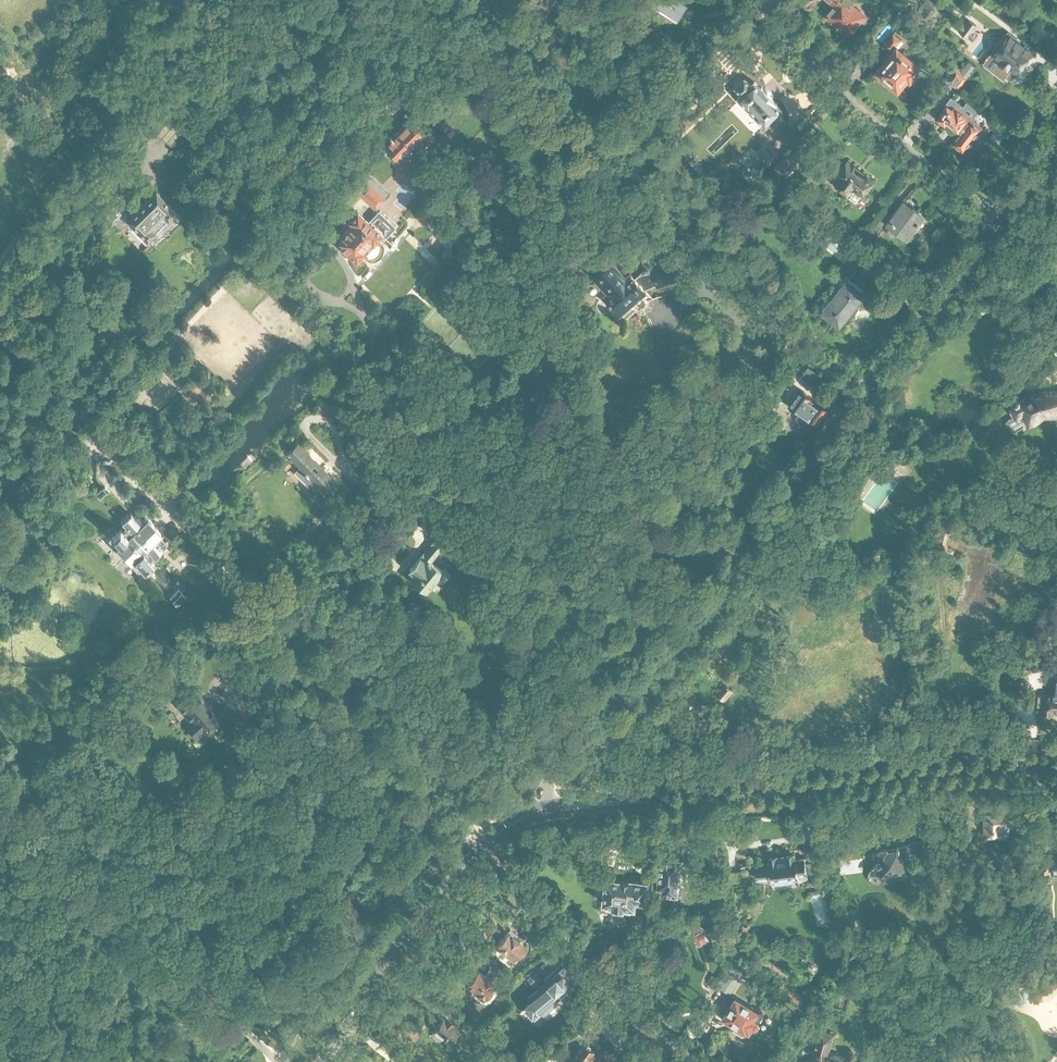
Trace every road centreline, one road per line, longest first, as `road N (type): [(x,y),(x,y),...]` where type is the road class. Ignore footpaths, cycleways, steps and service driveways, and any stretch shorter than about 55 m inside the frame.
road 1 (tertiary): [(999,219),(847,406),(682,632),(558,767),(545,810)]
road 2 (tertiary): [(1056,766),(913,771),(638,802)]
road 3 (residential): [(485,844),(254,596)]
road 4 (residential): [(999,219),(881,130),(755,2)]
road 5 (residential): [(485,844),(583,949),(625,1011),(694,1061)]
road 6 (tertiary): [(485,844),(402,940),(323,1061)]

